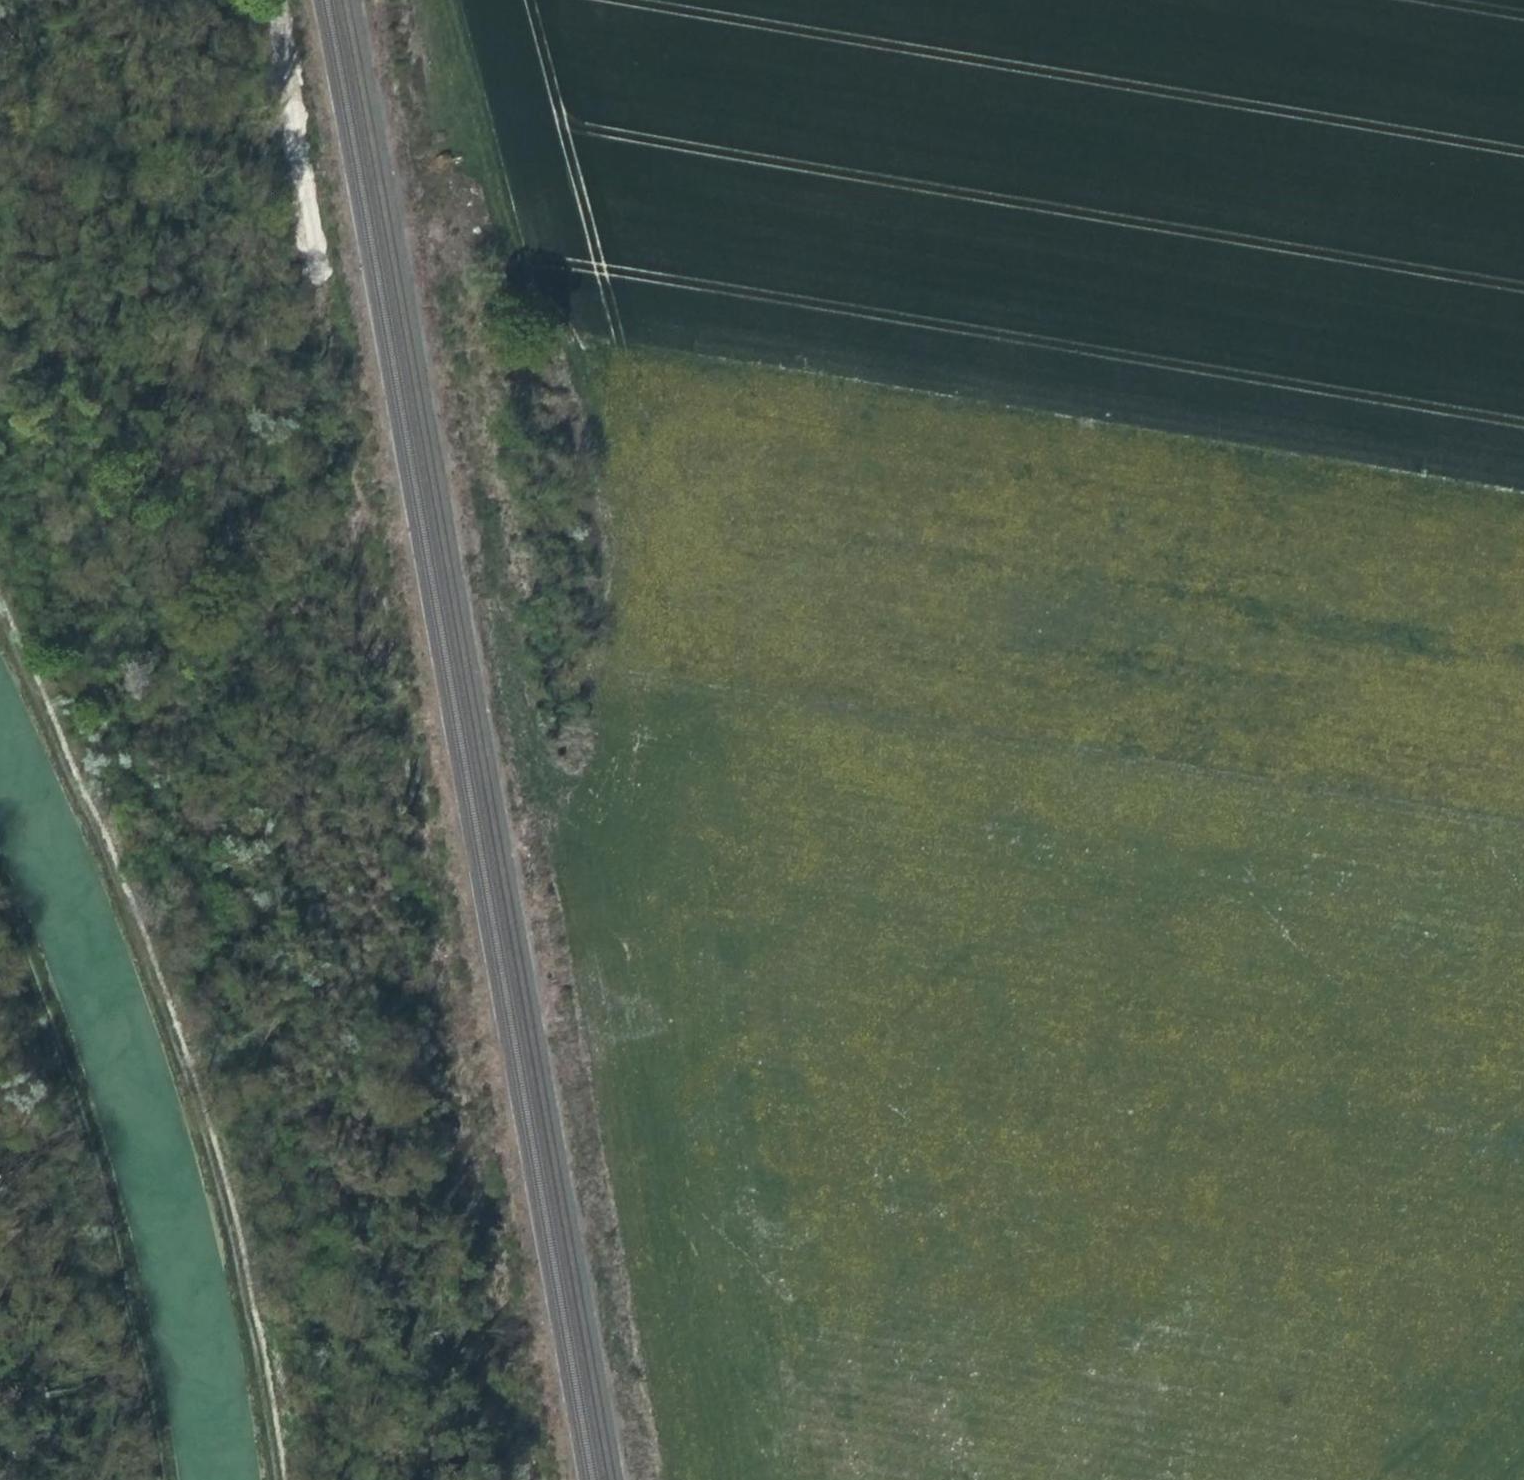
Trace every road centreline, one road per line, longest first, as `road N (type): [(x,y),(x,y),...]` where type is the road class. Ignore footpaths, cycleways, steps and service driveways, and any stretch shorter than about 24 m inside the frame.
road 1 (track): [(0,979),(113,1258),(143,1479)]

